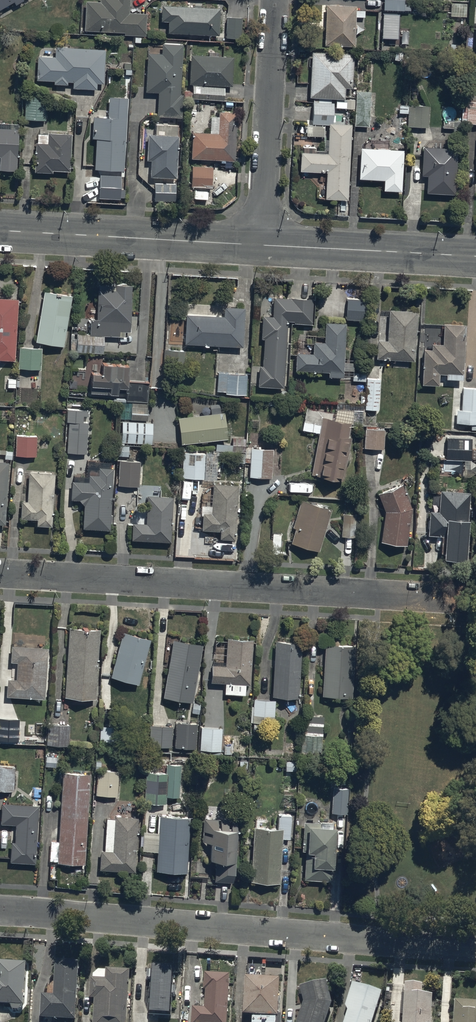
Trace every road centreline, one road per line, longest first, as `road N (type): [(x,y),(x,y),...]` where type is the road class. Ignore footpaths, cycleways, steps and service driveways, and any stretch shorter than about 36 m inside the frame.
road 1 (residential): [(0,910),(475,945)]
road 2 (residential): [(0,574),(447,598)]
road 3 (tertiary): [(264,245),(0,231)]
road 4 (residential): [(264,245),(275,0)]
road 5 (tertiary): [(475,257),(264,245)]

